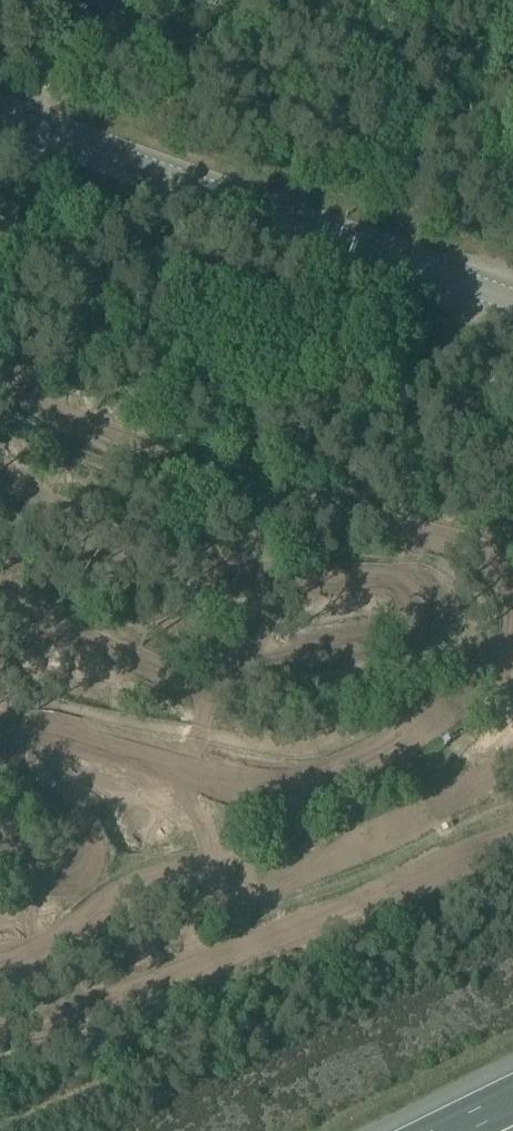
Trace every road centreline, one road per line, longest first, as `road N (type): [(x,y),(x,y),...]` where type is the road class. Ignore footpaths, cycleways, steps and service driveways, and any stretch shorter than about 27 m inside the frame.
road 1 (tertiary): [(512,301),(0,116)]
road 2 (track): [(119,0),(57,73),(33,128)]

